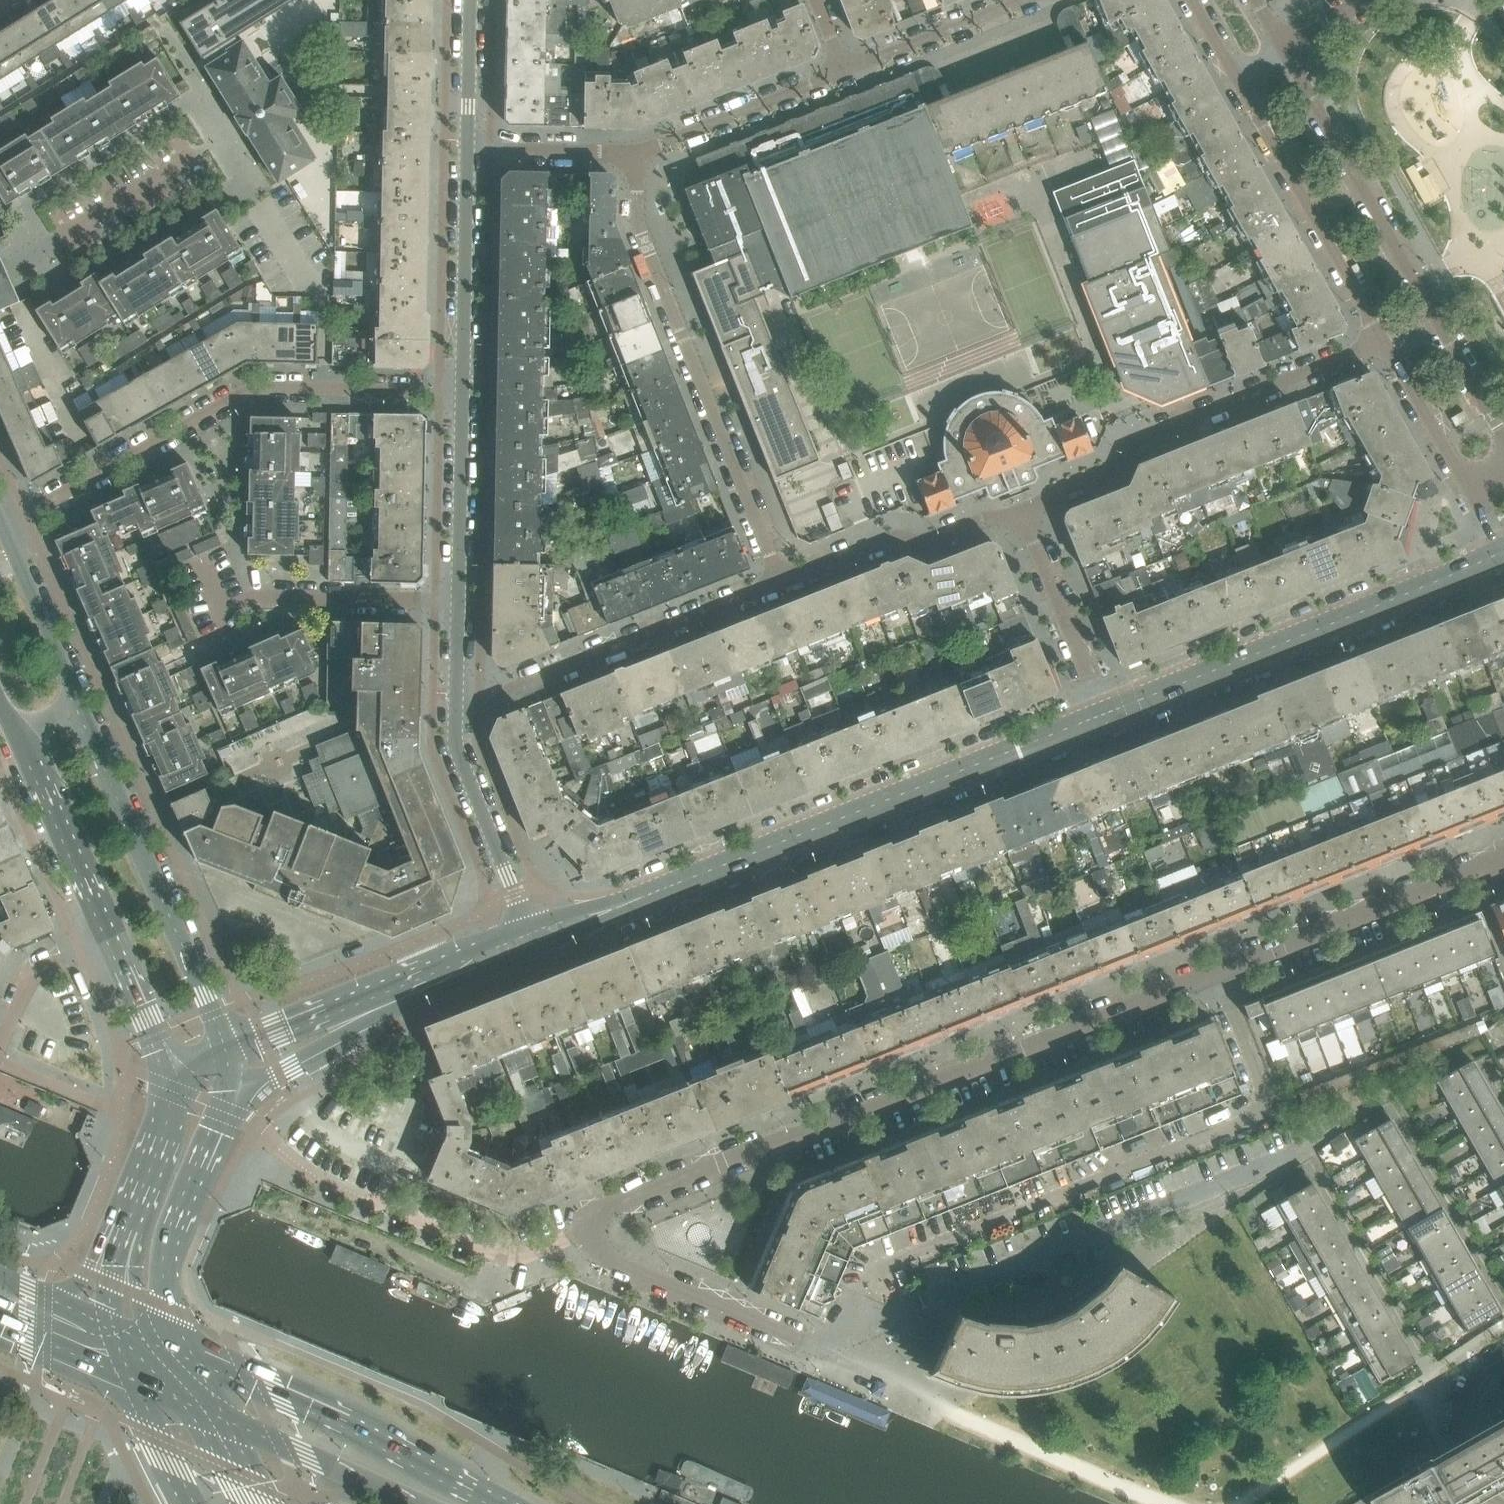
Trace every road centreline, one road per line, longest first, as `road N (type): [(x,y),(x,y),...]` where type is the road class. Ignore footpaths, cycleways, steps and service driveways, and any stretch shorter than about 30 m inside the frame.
road 1 (residential): [(828,1356),(604,1254),(587,1223),(721,1162),(1503,855)]
road 2 (tertiary): [(533,937),(1102,715)]
road 3 (residential): [(461,393),(253,388),(0,525)]
road 4 (residential): [(633,154),(631,214),(649,273),(782,591)]
road 5 (residential): [(1503,435),(1284,48)]
road 6 (tertiary): [(1102,715),(1503,553)]
road 7 (residential): [(1019,513),(1115,471),(1137,439),(1383,343)]
road 8 (tertiary): [(225,1050),(80,707)]
road 9 (residential): [(782,591),(505,699),(453,697)]
road 10 (residential): [(508,1503),(191,1360)]
road 11 (residential): [(1234,82),(1383,343)]
road 12 (residential): [(198,566),(217,616),(258,599),(455,602)]
road 13 (residential): [(453,697),(455,740),(533,937)]
road 14 (residential): [(1019,513),(930,547),(889,549),(782,591)]
road 15 (residential): [(465,148),(461,393)]
road 16 (residential): [(1383,343),(1503,552)]
road 17 (residential): [(633,154),(853,77)]
road 18 (tertiary): [(15,734),(106,934)]
road 19 (residential): [(1102,715),(1019,513)]
road 20 (residential): [(223,1421),(419,1503)]
road 21 (residential): [(0,267),(183,162)]
road 22 (residential): [(461,393),(455,602)]
road 23 (residential): [(853,77),(1036,0)]
road 24 (tertiary): [(80,707),(0,528)]
road 25 (tertiary): [(533,937),(358,1012)]
road 26 (residential): [(1493,1503),(1450,1432),(1461,1380),(1503,1349)]
road 27 (residential): [(465,148),(633,154)]
road 28 (residential): [(106,934),(42,969),(0,1042)]
road 29 (tertiary): [(106,934),(172,1076)]
road 30 (tertiary): [(227,1087),(280,1074),(342,1035),(358,1012)]
road 31 (residential): [(467,0),(465,148)]
road 32 (secondary): [(0,1323),(133,1384)]
road 33 (tertiary): [(358,1012),(289,1026),(225,1050)]
road 34 (secondary): [(133,1384),(192,1503)]
road 35 (secondary): [(120,1325),(0,1277)]
road 36 (tertiary): [(149,1256),(187,1141)]

